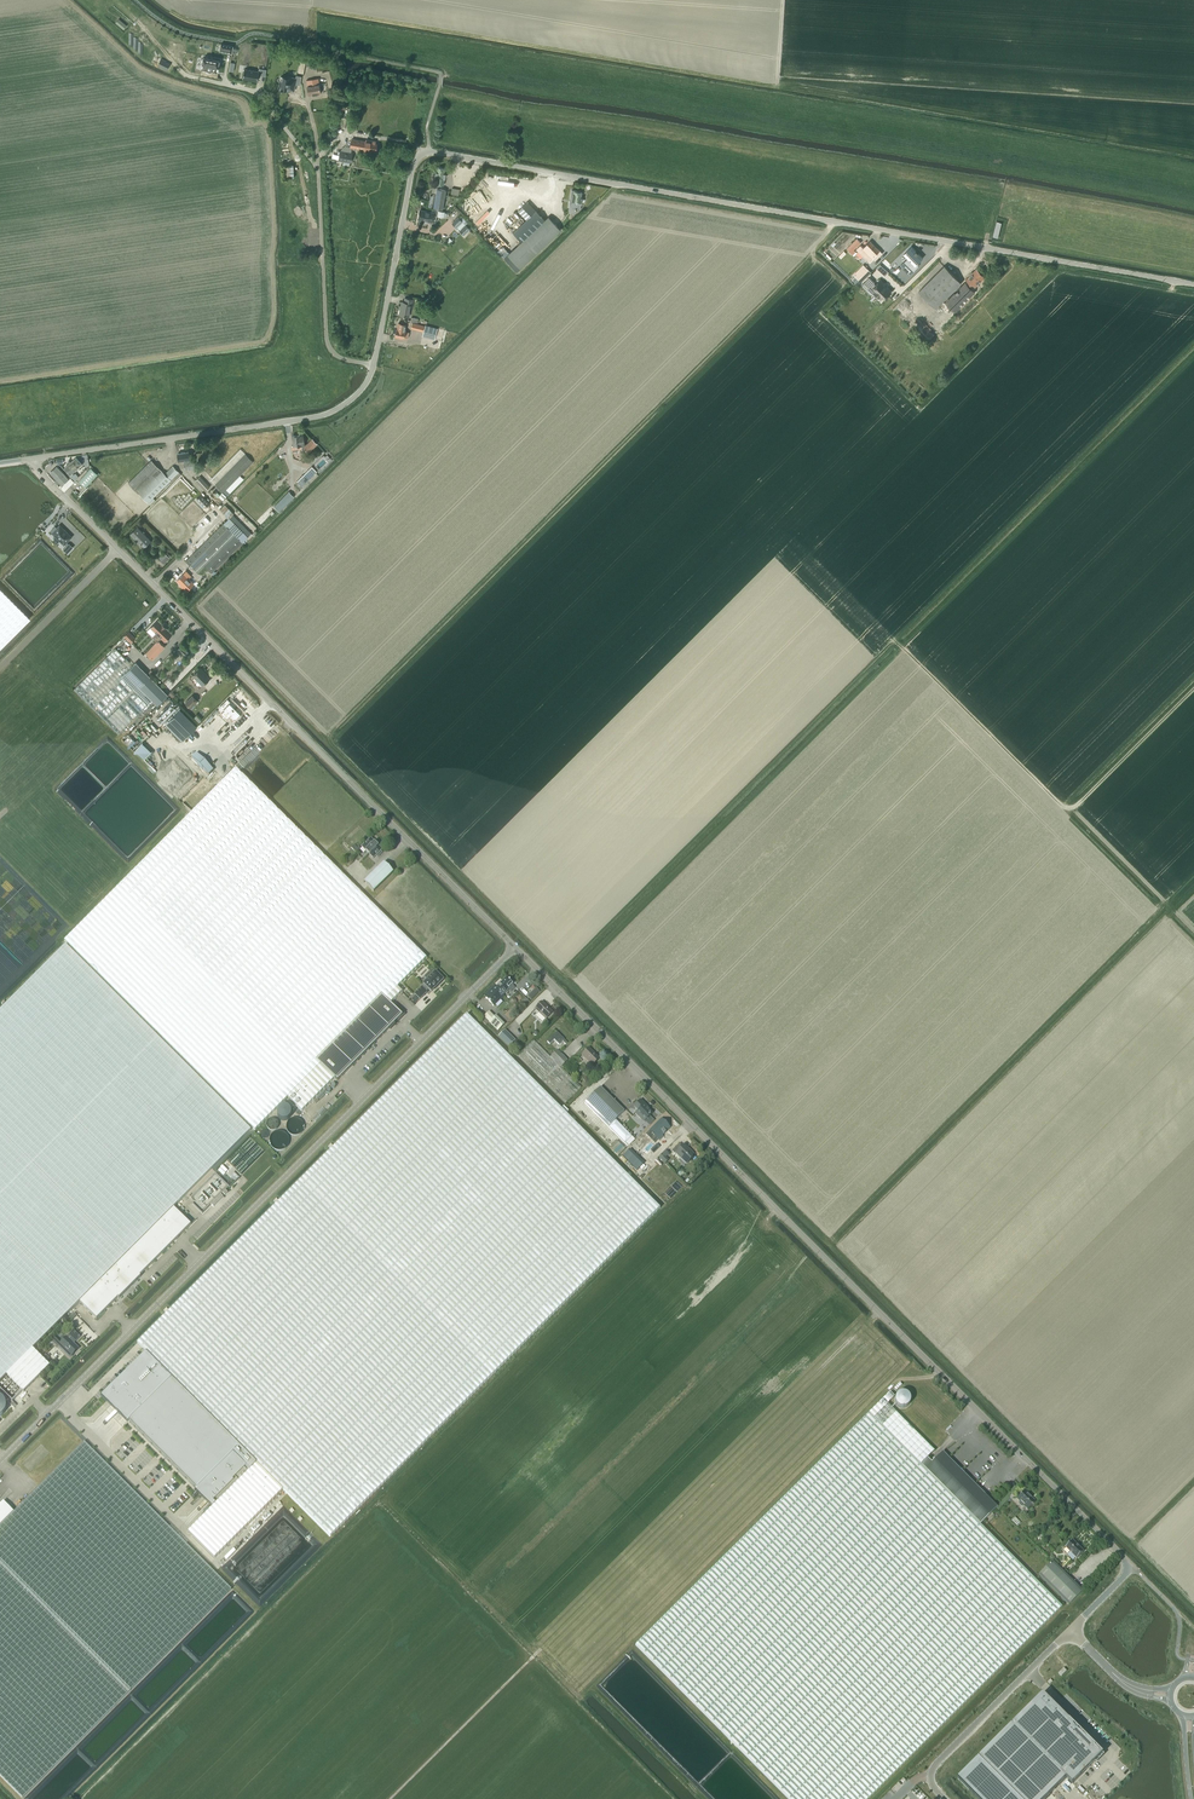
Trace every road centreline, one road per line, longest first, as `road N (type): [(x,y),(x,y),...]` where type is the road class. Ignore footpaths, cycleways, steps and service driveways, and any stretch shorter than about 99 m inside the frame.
road 1 (tertiary): [(31,459),(303,418),(345,404),(373,364),(415,163),(429,151),(1193,285)]
road 2 (tertiary): [(1070,1629),(1132,1567),(516,948)]
road 3 (tertiary): [(0,1463),(516,948)]
road 4 (tertiary): [(516,948),(31,459)]
road 5 (track): [(115,0),(185,75),(254,91),(318,169)]
road 6 (unclassified): [(1070,1629),(934,1764),(931,1784),(945,1798)]
road 7 (track): [(1074,809),(1193,689)]

